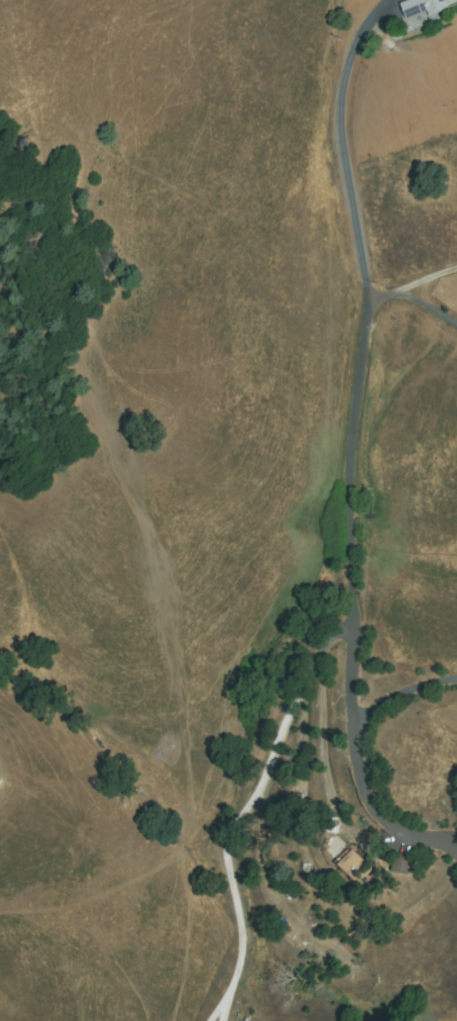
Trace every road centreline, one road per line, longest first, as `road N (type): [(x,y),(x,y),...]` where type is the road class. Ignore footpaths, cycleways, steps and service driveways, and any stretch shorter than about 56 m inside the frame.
road 1 (residential): [(456,865),(434,846),(373,829),(357,798),(345,451),(360,296),(334,103),(353,41),(398,0)]
road 2 (residential): [(212,1020),(231,987),(236,950),(228,864),(310,663),(351,612)]

